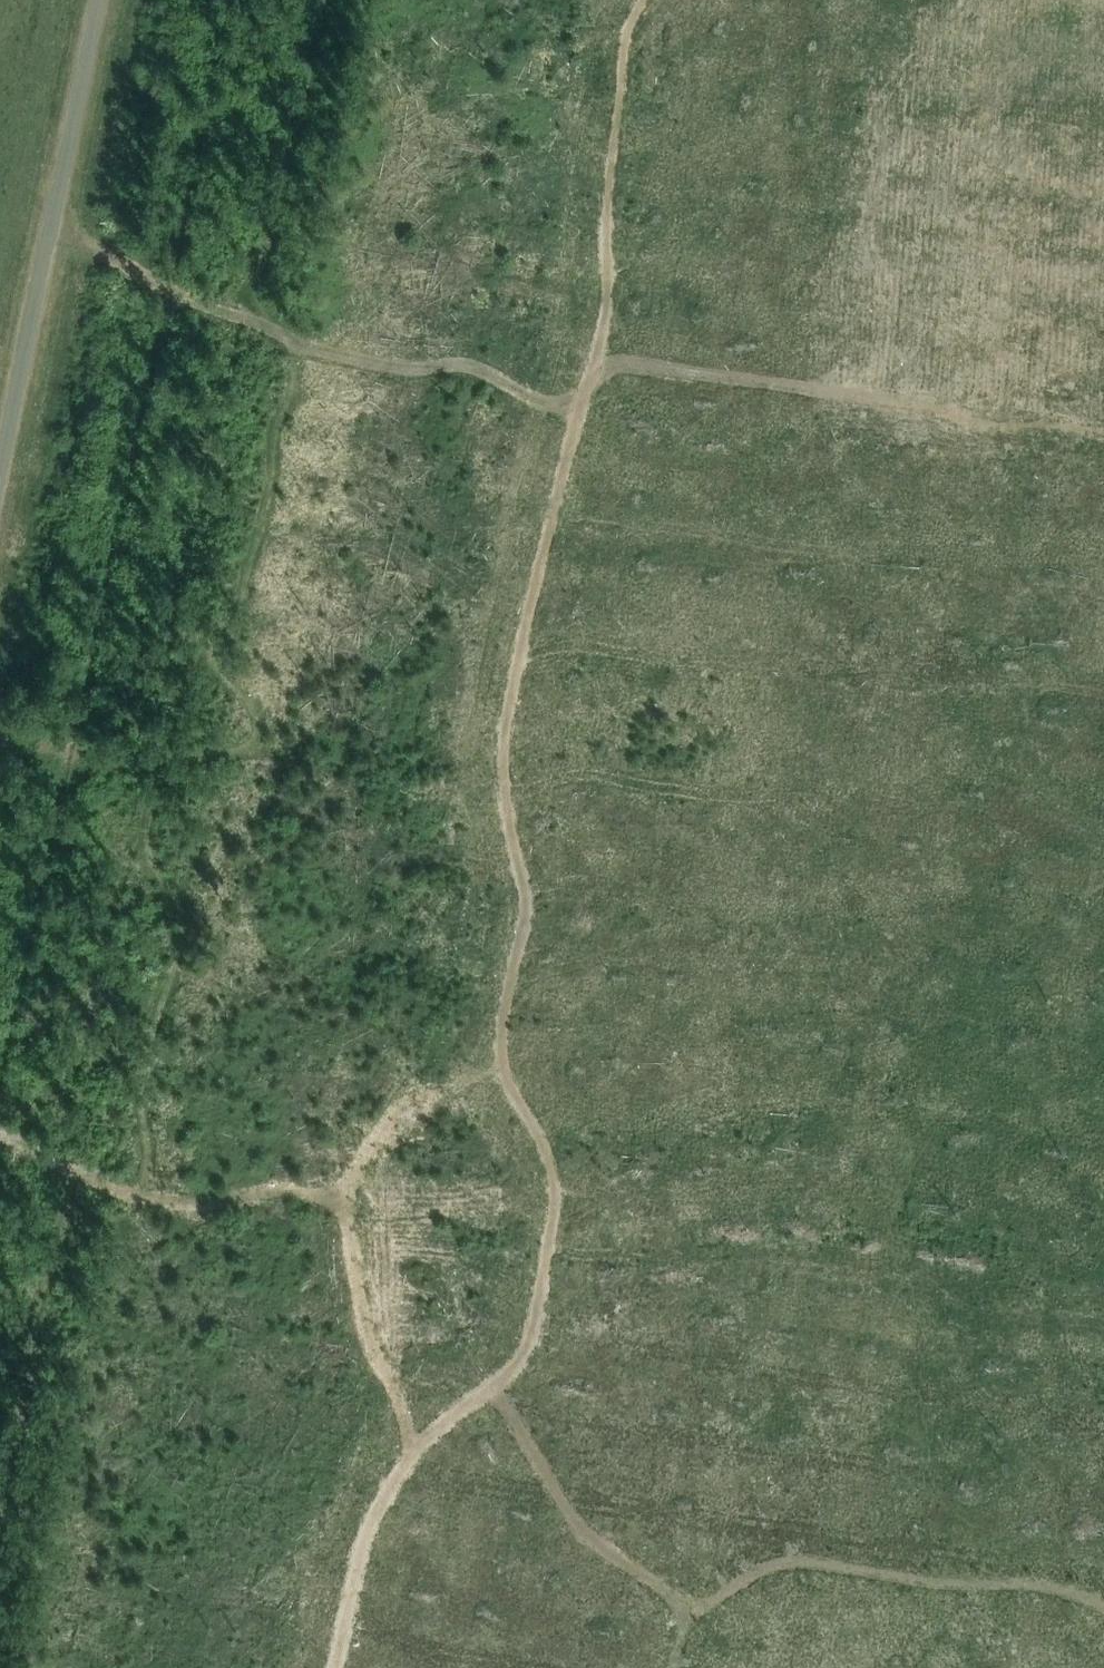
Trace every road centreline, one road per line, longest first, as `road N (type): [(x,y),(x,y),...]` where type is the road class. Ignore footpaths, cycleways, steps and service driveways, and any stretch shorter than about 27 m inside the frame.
road 1 (unclassified): [(0,467),(99,0)]

